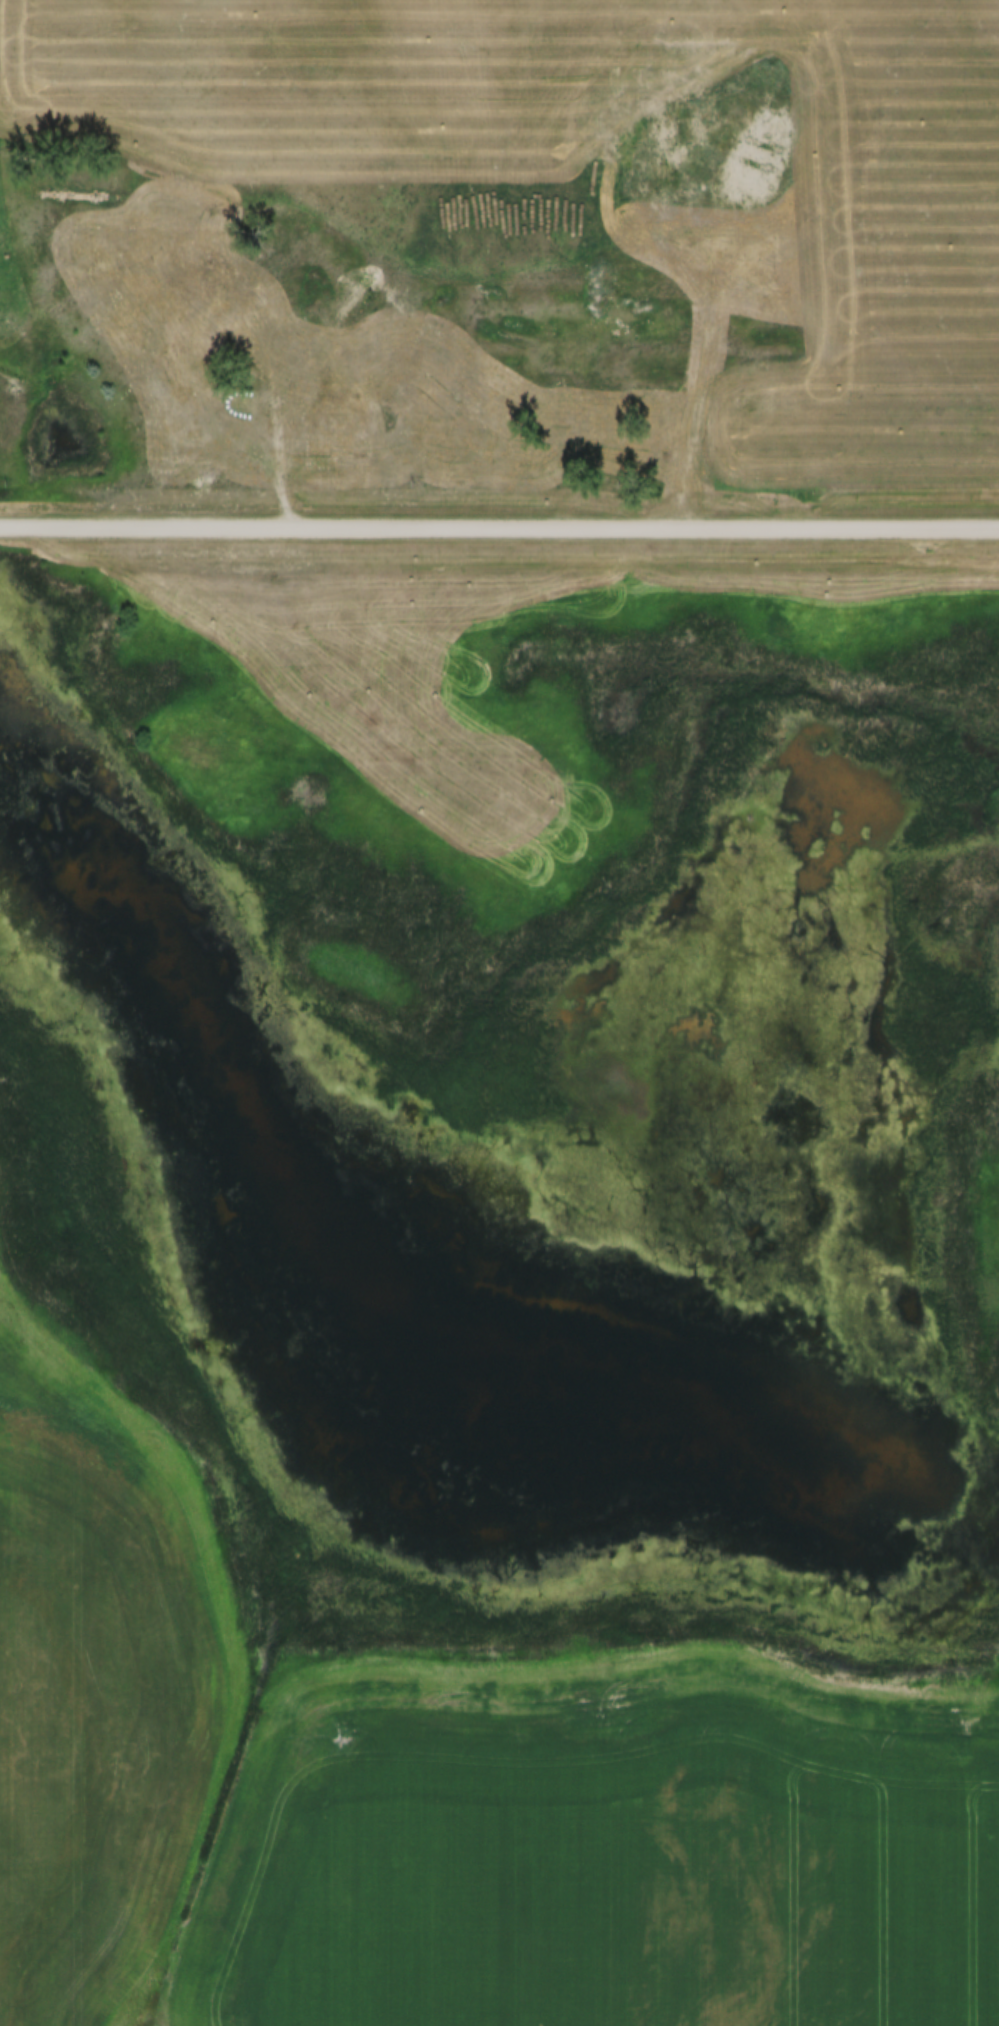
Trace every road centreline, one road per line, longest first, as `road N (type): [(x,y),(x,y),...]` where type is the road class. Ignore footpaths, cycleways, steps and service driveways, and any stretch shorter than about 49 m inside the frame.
road 1 (residential): [(0,526),(998,531)]

